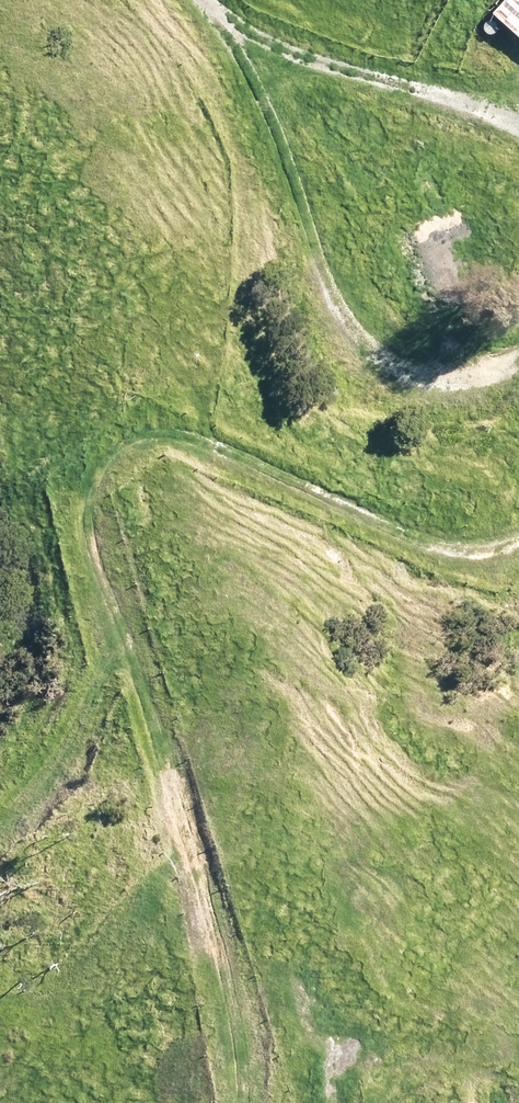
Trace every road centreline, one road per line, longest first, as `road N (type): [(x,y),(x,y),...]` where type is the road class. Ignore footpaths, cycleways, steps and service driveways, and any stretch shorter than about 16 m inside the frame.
road 1 (track): [(518,558),(488,562),(436,547),(245,429),(179,400),(136,407),(112,424),(101,452),(100,493),(113,564),(196,838),(242,1069),(233,1102)]
road 2 (track): [(518,368),(450,379),(387,367),(332,300),(272,116),(206,0)]
road 3 (track): [(221,17),(518,125)]
road 4 (track): [(129,615),(0,800)]

